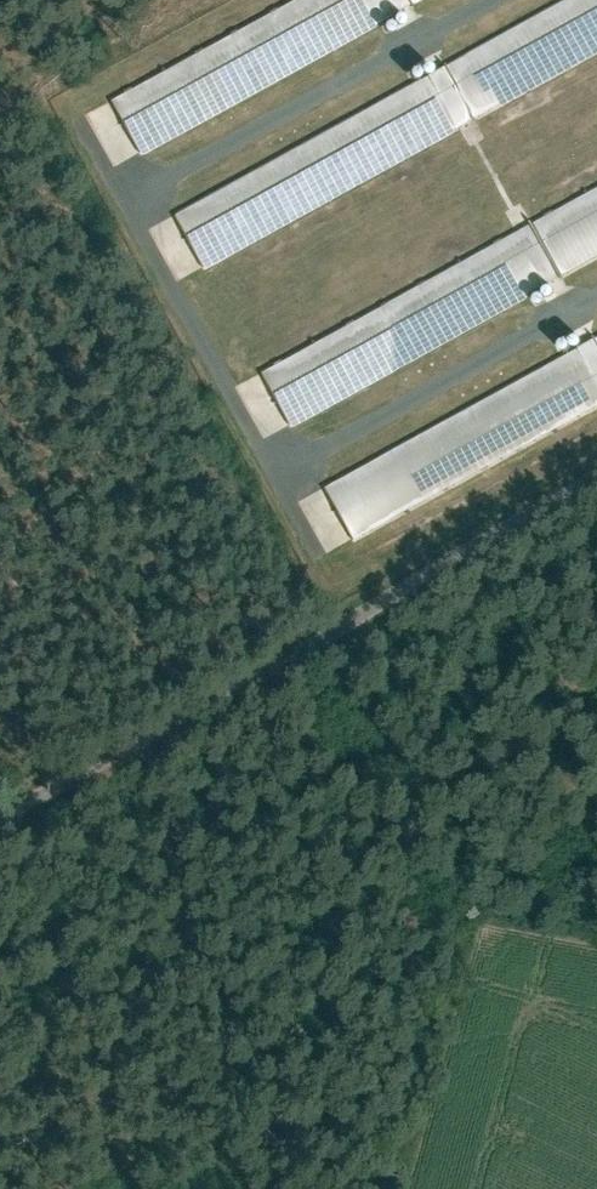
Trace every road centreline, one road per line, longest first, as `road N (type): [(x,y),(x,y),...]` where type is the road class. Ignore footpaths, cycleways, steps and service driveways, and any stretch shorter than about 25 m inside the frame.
road 1 (track): [(497,0),(126,207),(275,480),(596,301)]
road 2 (unclassified): [(0,816),(596,490)]

